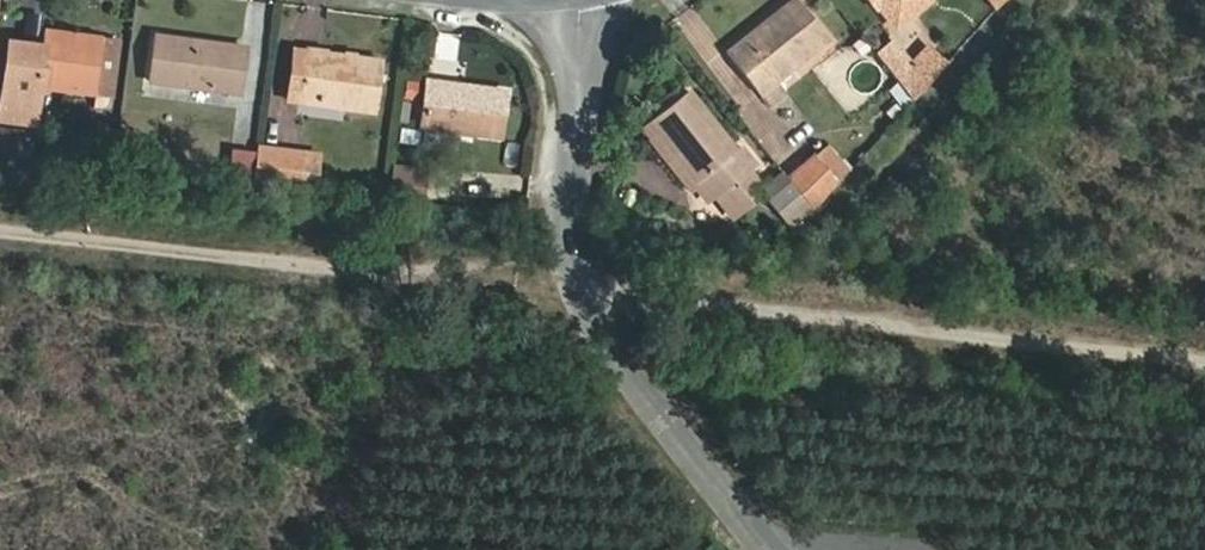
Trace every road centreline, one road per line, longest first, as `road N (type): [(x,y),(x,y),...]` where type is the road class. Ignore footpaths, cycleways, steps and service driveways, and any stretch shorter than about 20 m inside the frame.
road 1 (track): [(0,219),(1204,357)]
road 2 (unclassified): [(770,549),(594,328),(571,210),(590,0)]

